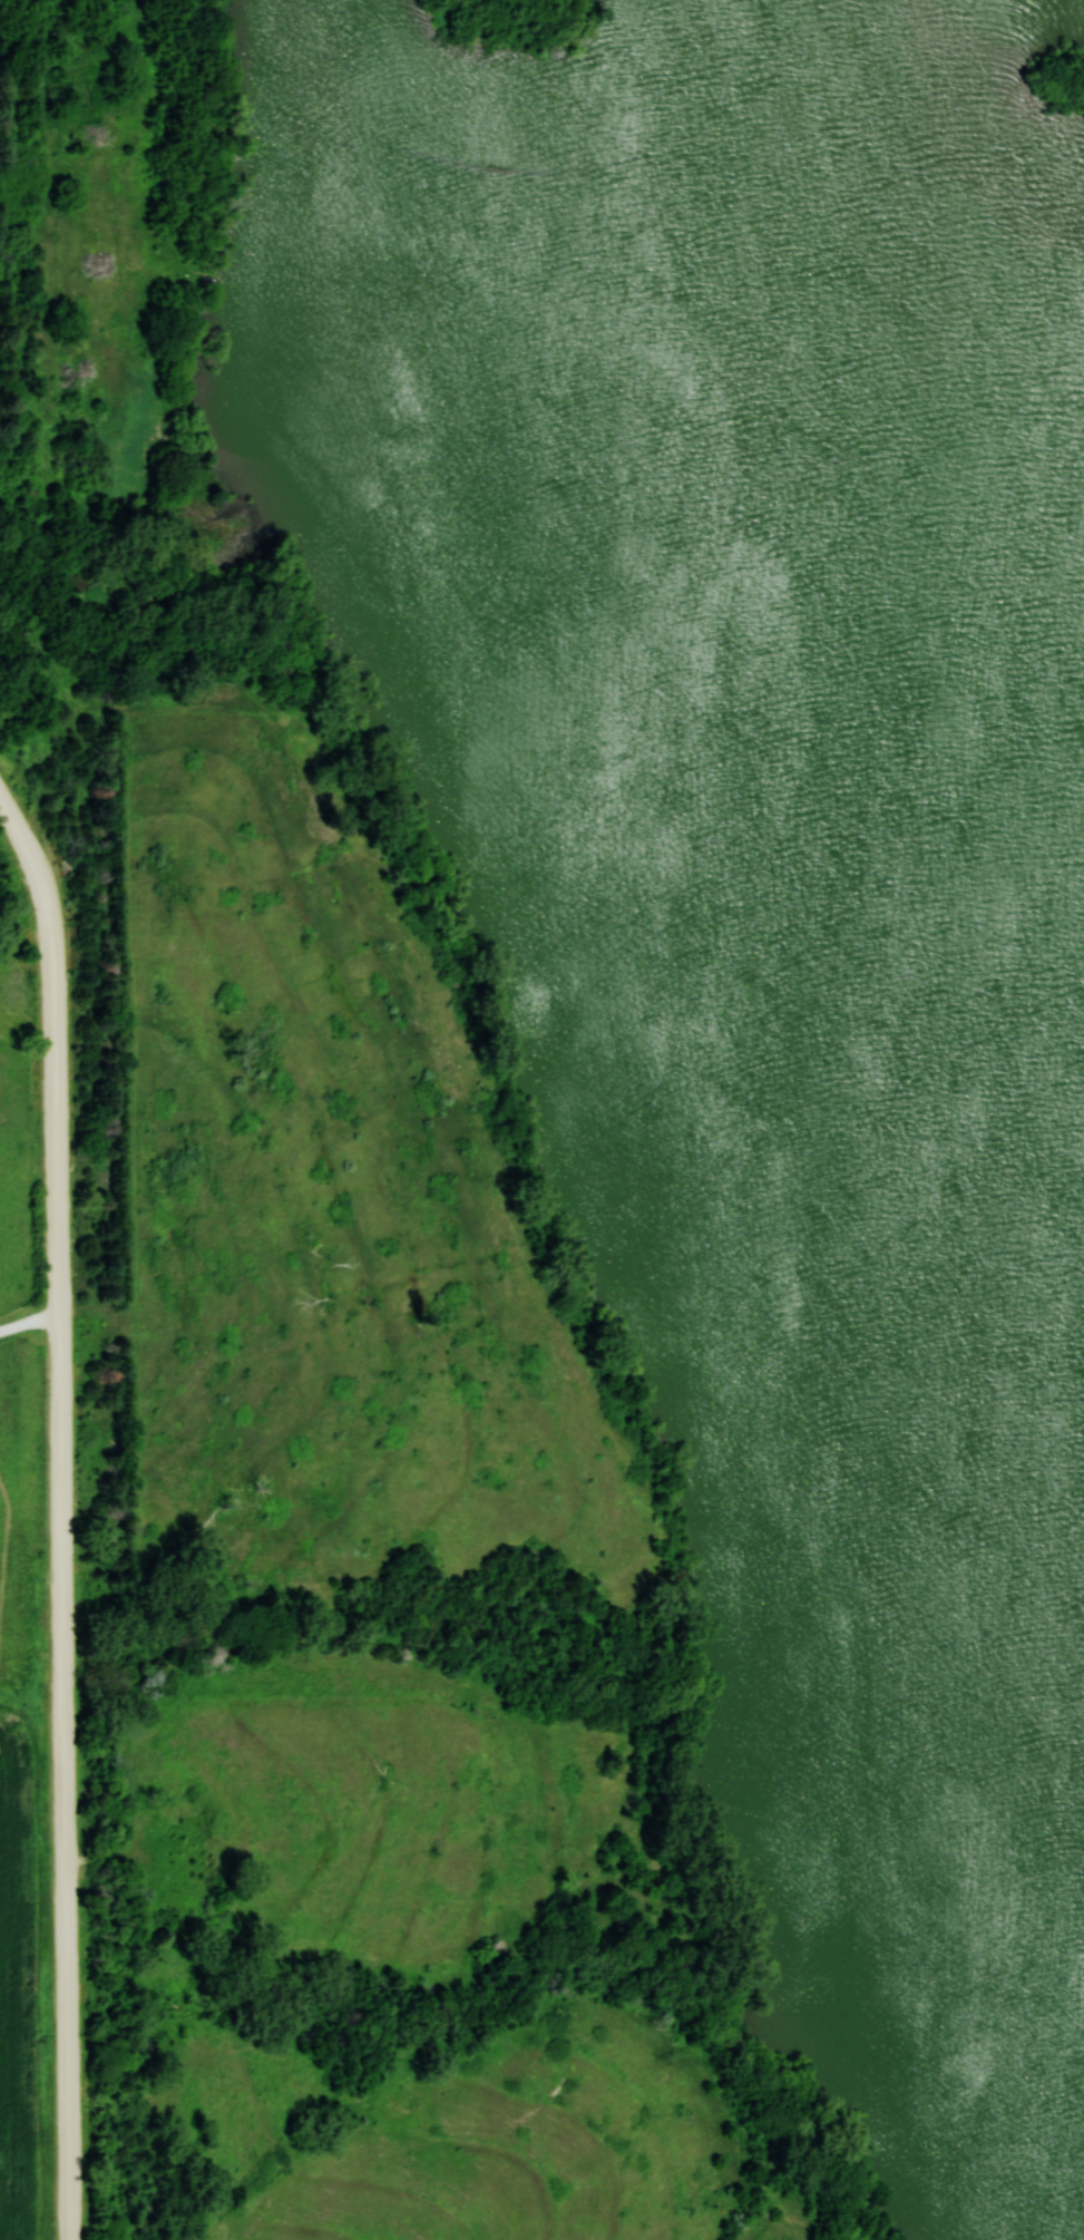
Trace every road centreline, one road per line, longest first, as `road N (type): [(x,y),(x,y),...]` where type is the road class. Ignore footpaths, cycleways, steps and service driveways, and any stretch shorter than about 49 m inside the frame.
road 1 (residential): [(67,2239),(52,948)]
road 2 (residential): [(52,948),(36,873),(0,807)]

